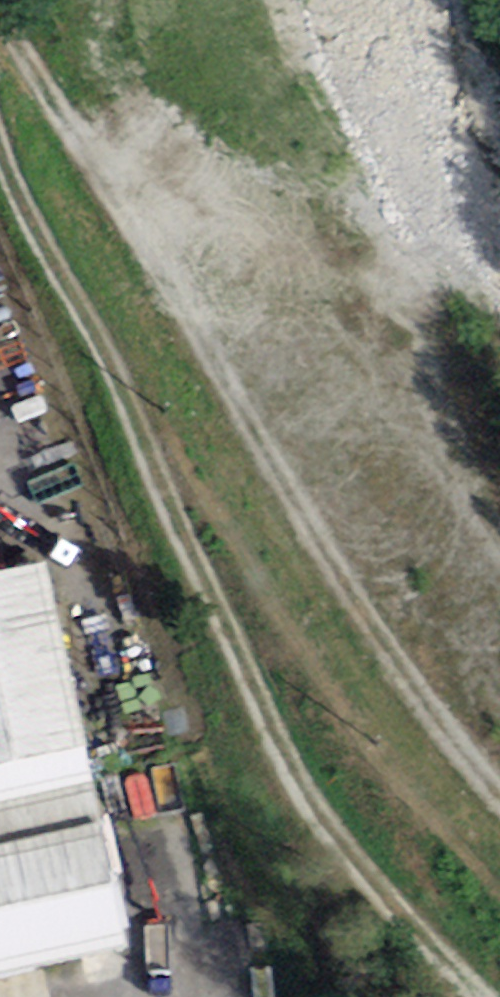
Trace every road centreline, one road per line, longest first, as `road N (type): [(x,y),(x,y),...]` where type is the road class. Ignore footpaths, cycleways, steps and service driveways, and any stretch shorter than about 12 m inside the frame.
road 1 (track): [(0,136),(268,724),(393,900),(486,996)]
road 2 (track): [(0,15),(467,762),(499,798)]

